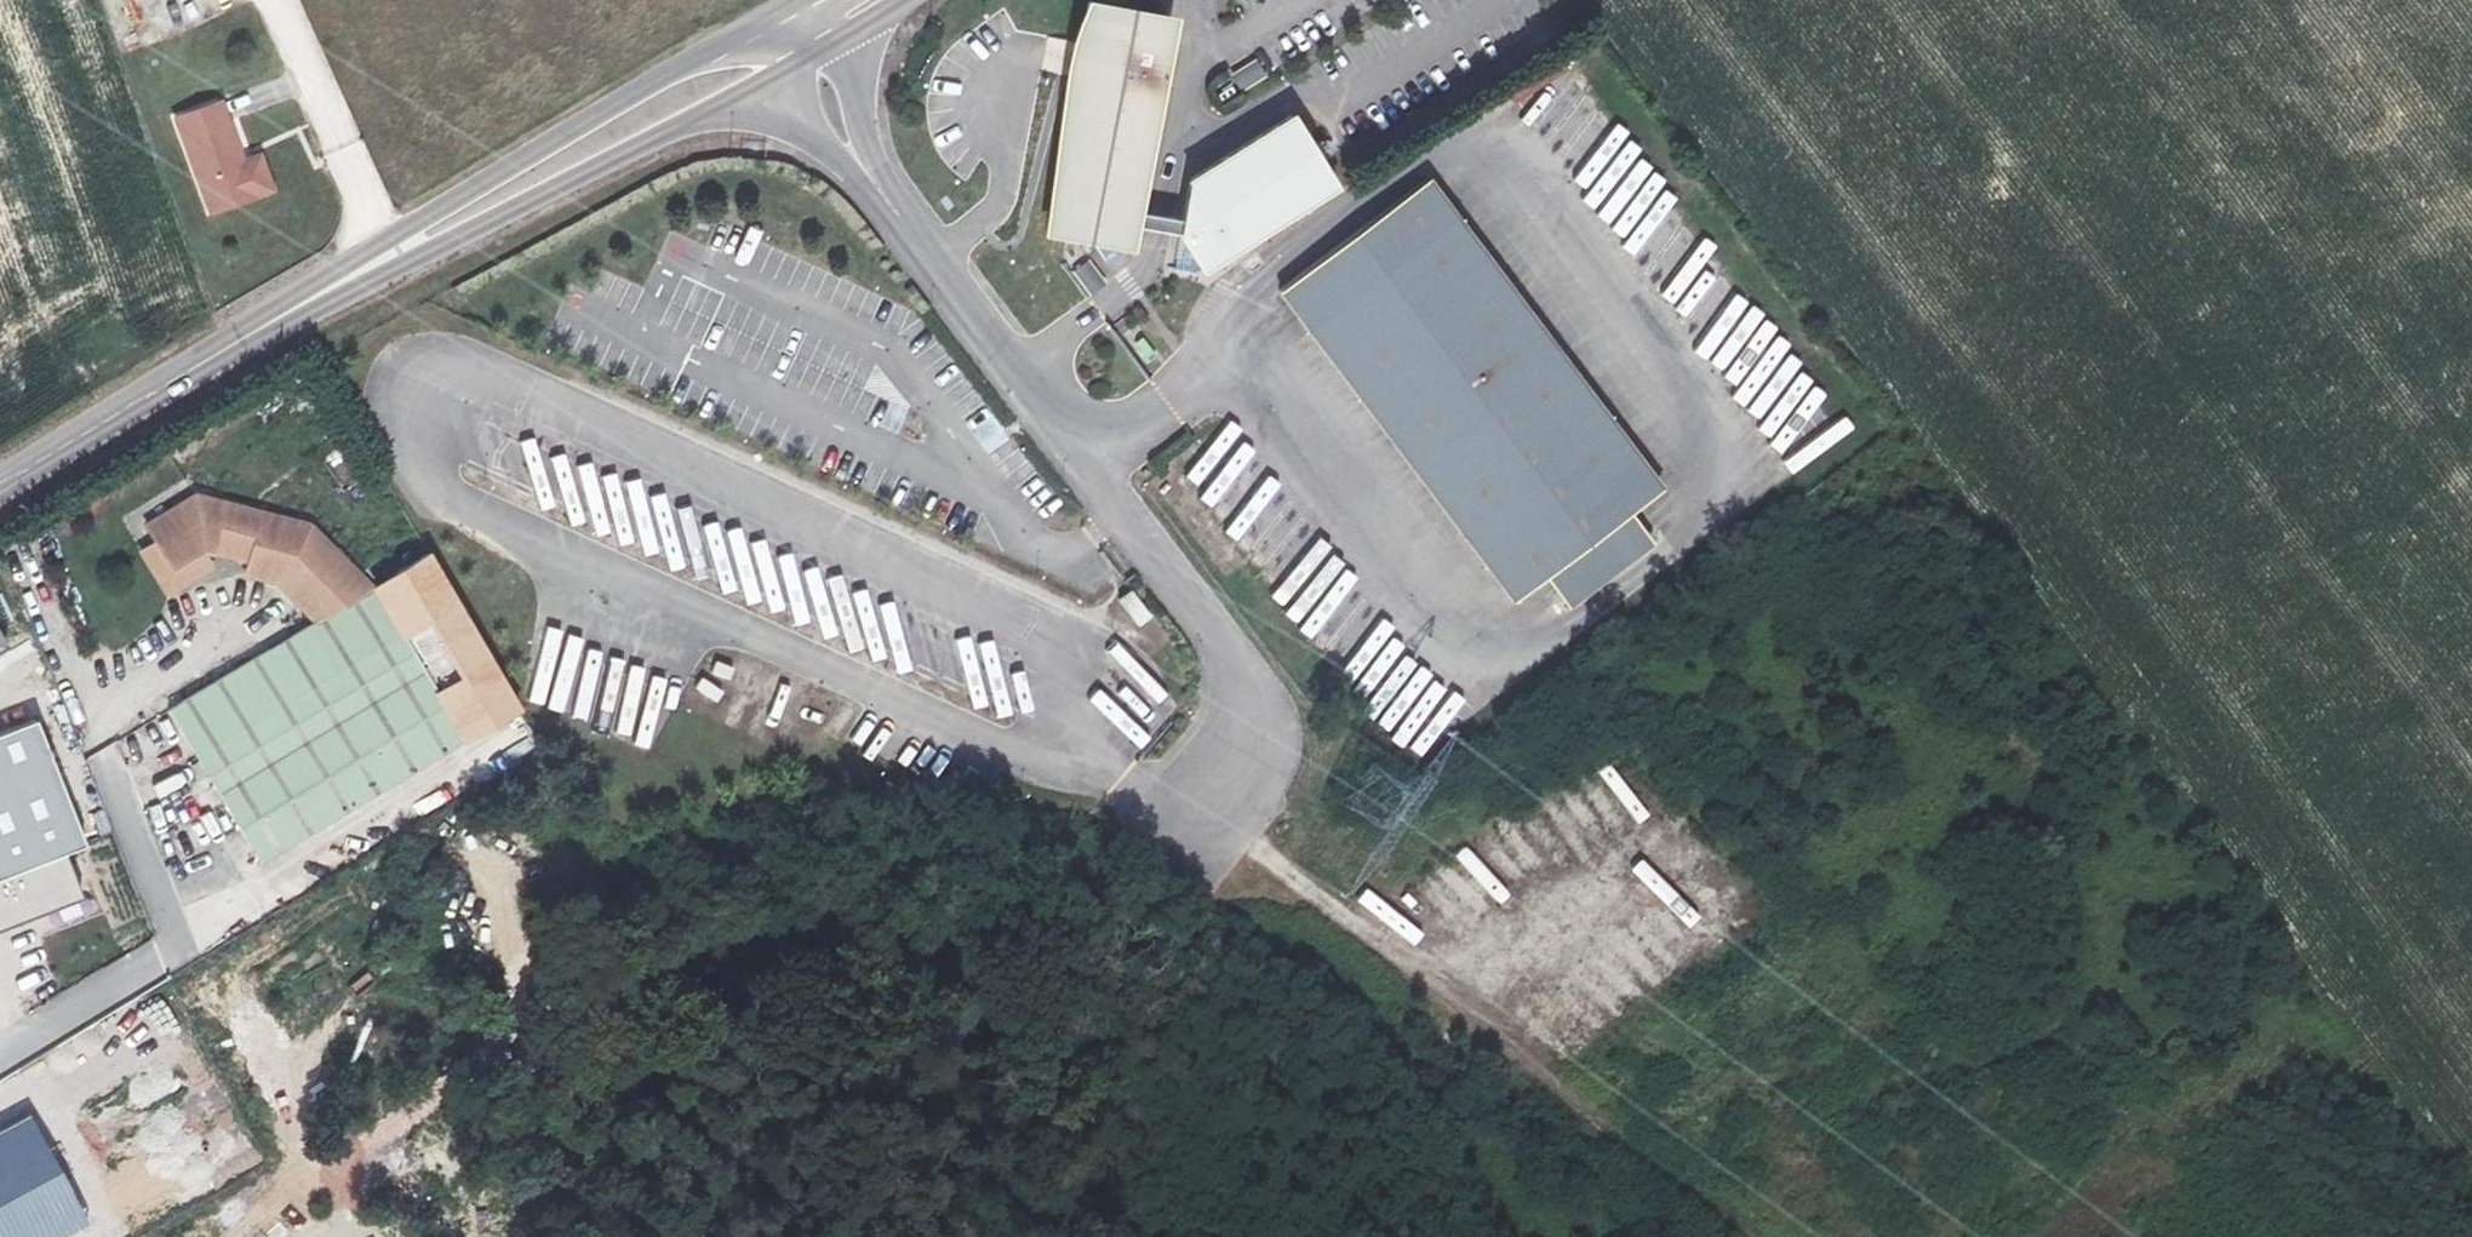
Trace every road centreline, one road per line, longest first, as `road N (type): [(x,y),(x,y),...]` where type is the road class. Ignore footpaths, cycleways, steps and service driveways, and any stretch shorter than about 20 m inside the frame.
road 1 (unclassified): [(791,33),(817,70),(852,149),(1249,682),(1243,757),(1173,838)]
road 2 (tertiary): [(791,33),(0,486)]

